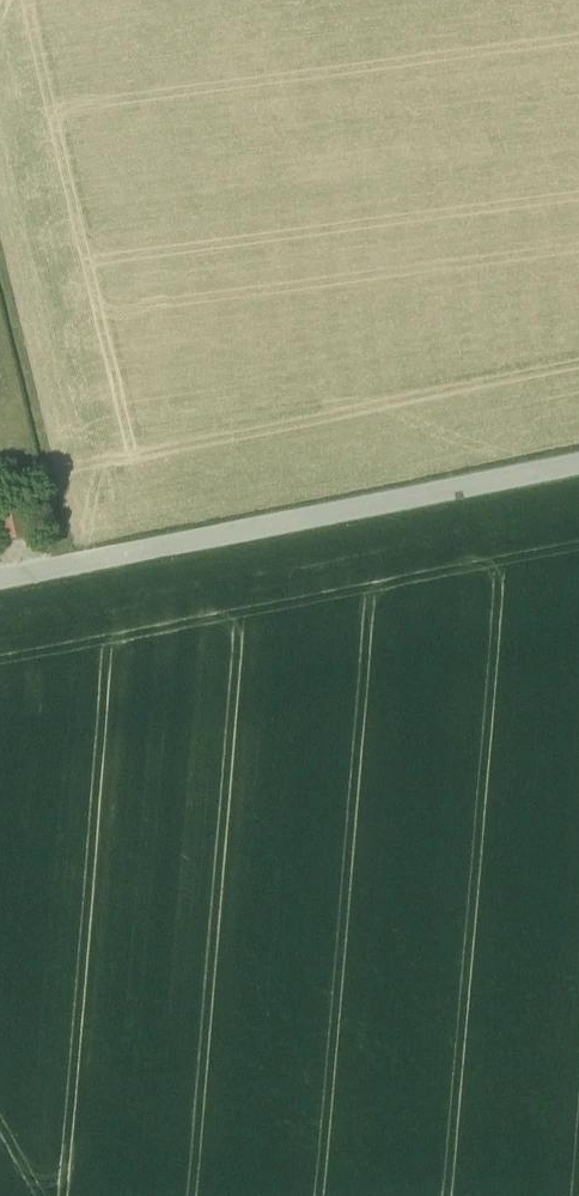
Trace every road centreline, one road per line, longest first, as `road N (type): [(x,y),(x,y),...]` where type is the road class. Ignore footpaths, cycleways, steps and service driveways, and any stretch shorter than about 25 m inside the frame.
road 1 (tertiary): [(0,579),(578,461)]

